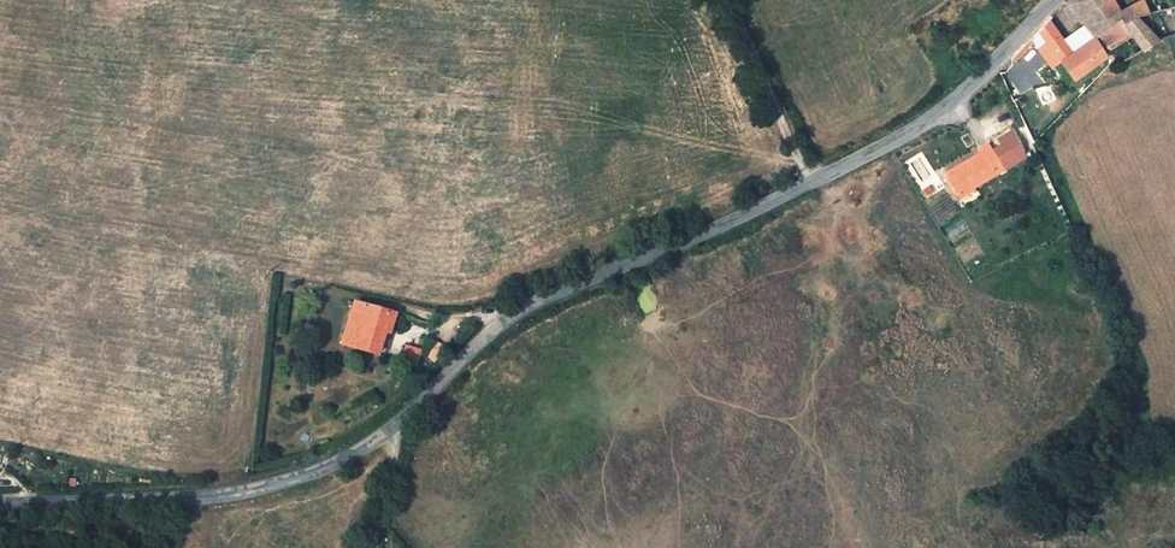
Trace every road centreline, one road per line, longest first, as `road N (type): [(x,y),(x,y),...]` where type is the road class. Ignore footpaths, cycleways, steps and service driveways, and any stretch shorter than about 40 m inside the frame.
road 1 (unclassified): [(1058,0),(950,109),(812,186),(498,327),(397,427),(329,466),(262,489),(0,504)]
road 2 (track): [(729,0),(812,186)]

